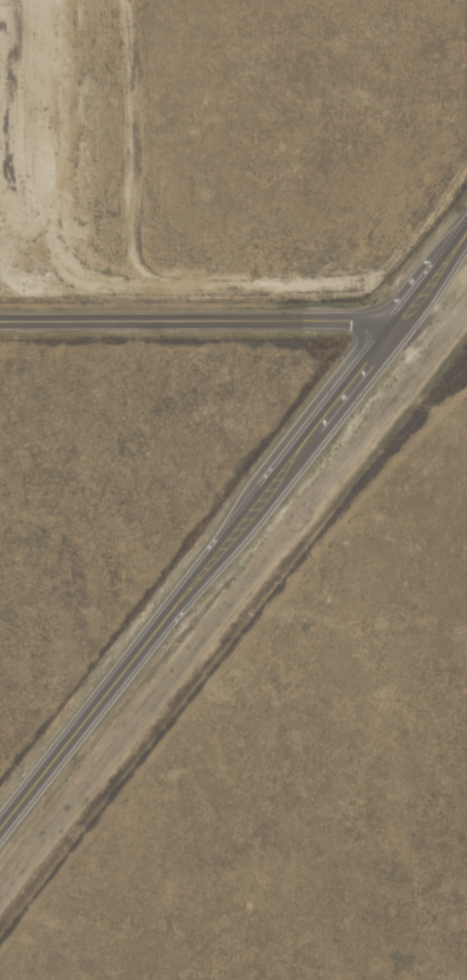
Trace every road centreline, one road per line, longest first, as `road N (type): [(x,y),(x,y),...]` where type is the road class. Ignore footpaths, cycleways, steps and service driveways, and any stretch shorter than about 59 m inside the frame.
road 1 (secondary): [(466,200),(0,815)]
road 2 (residential): [(0,317),(385,318)]

